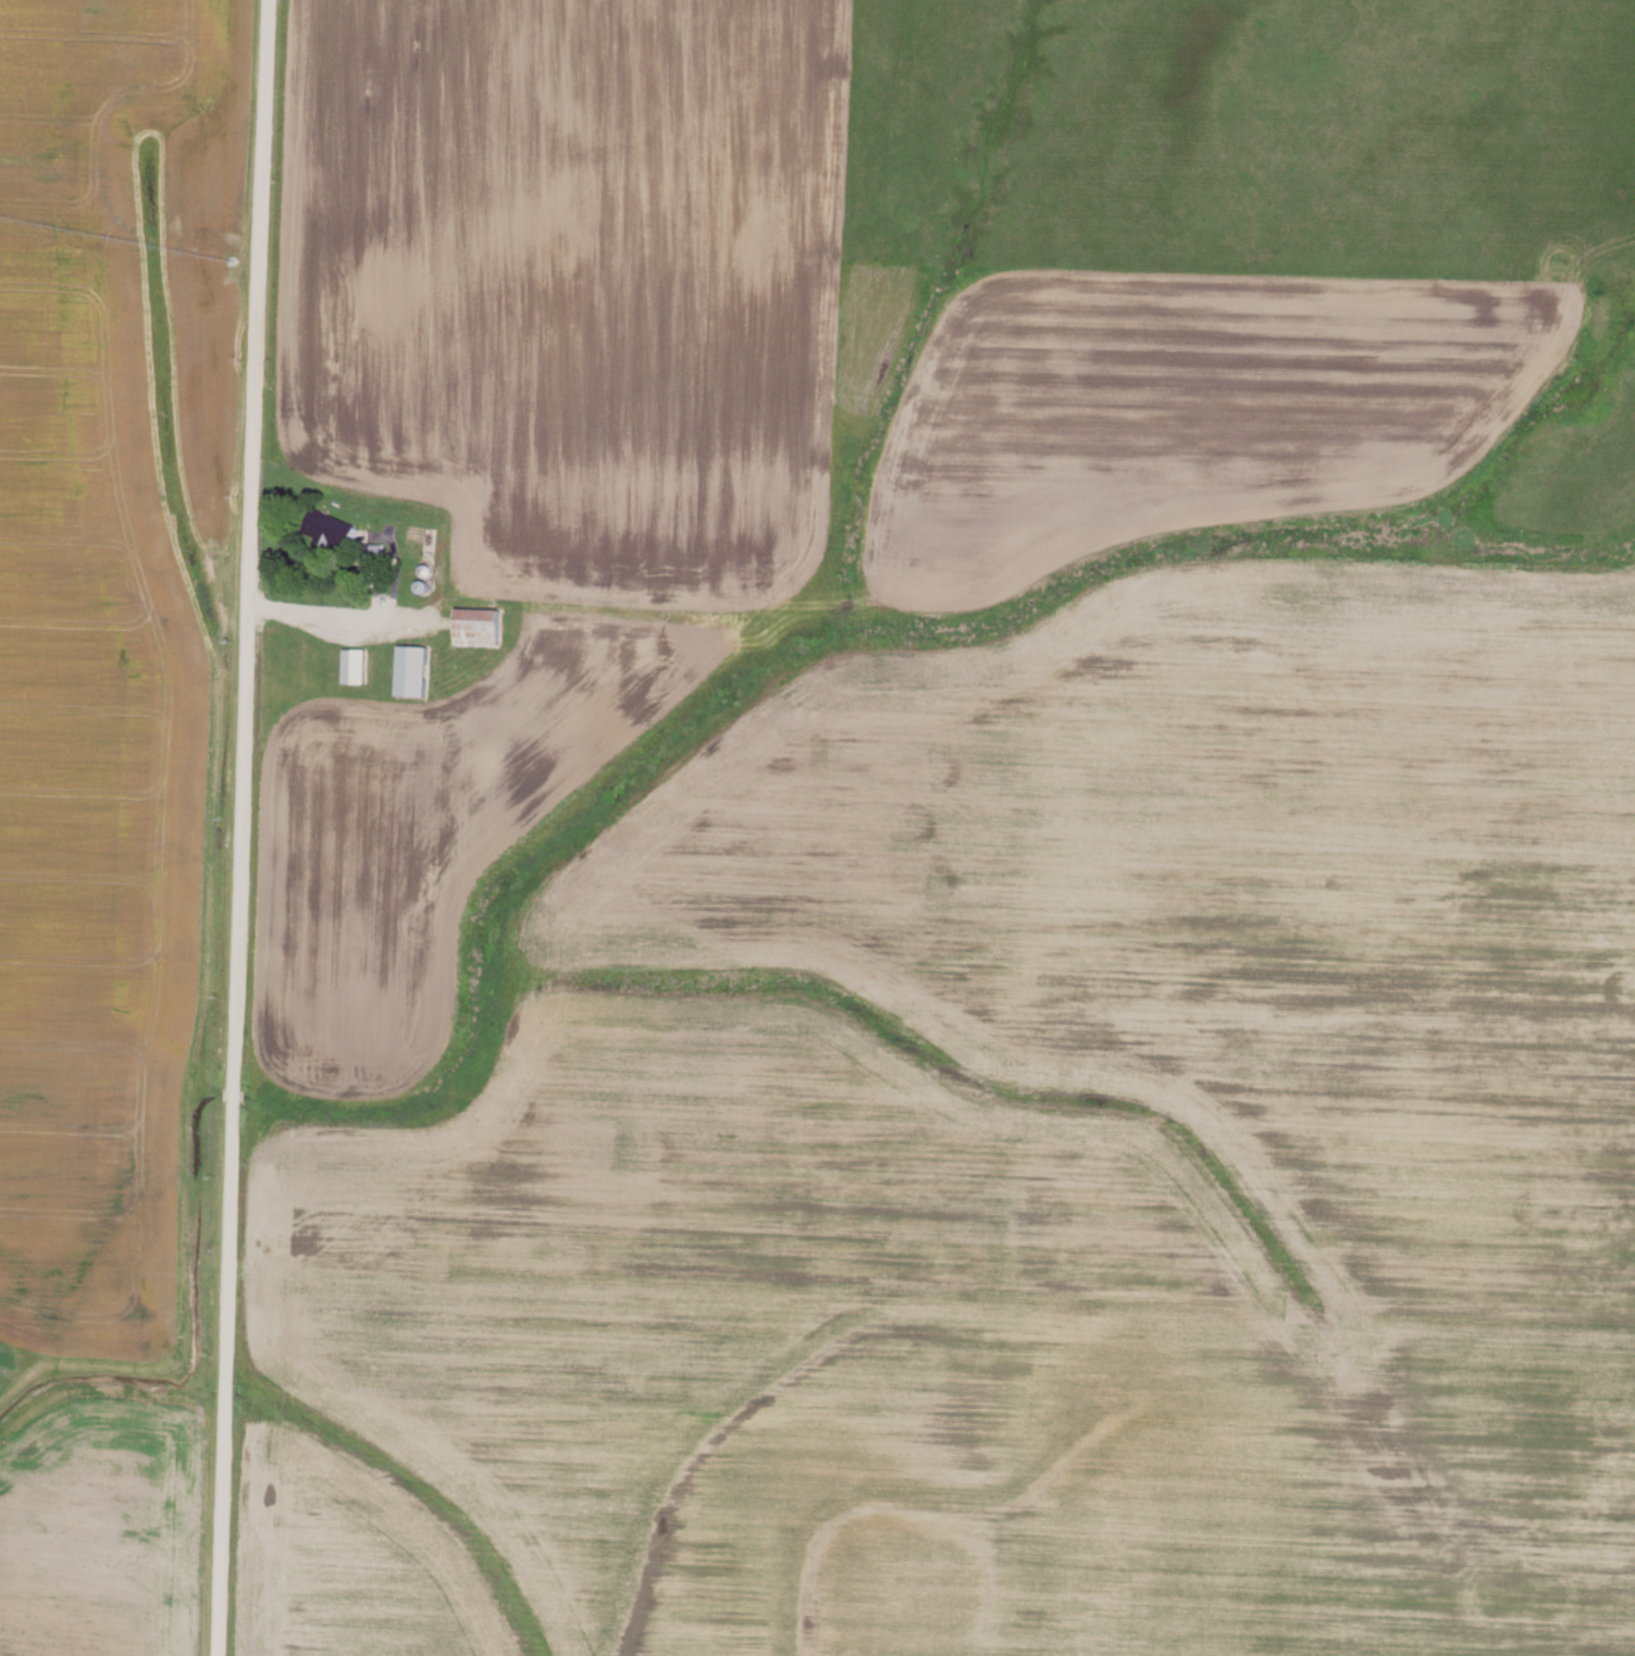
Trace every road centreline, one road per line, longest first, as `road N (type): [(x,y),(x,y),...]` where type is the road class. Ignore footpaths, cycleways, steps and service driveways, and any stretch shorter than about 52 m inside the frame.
road 1 (residential): [(220,1655),(270,0)]

